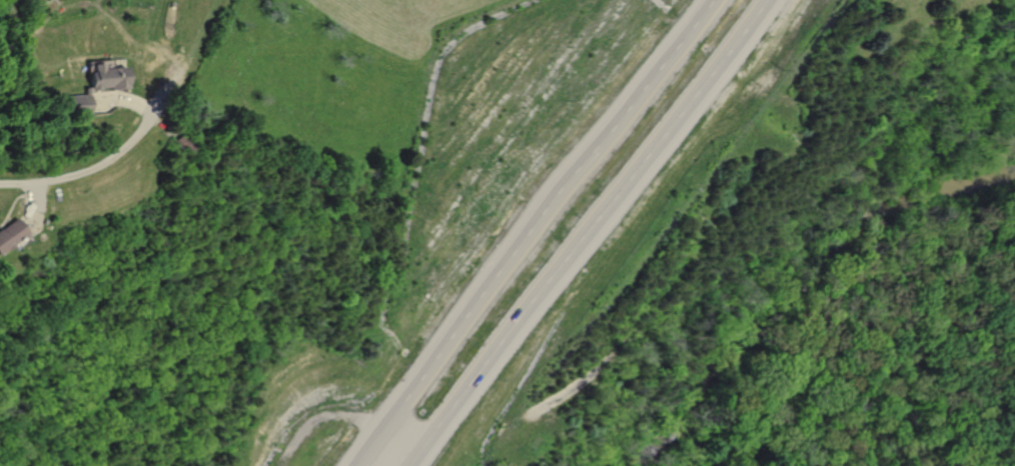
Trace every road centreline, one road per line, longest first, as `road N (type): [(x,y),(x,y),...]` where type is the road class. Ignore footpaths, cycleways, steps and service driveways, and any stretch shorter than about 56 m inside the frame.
road 1 (trunk): [(717,0),(356,465)]
road 2 (trunk): [(416,455),(769,0)]

